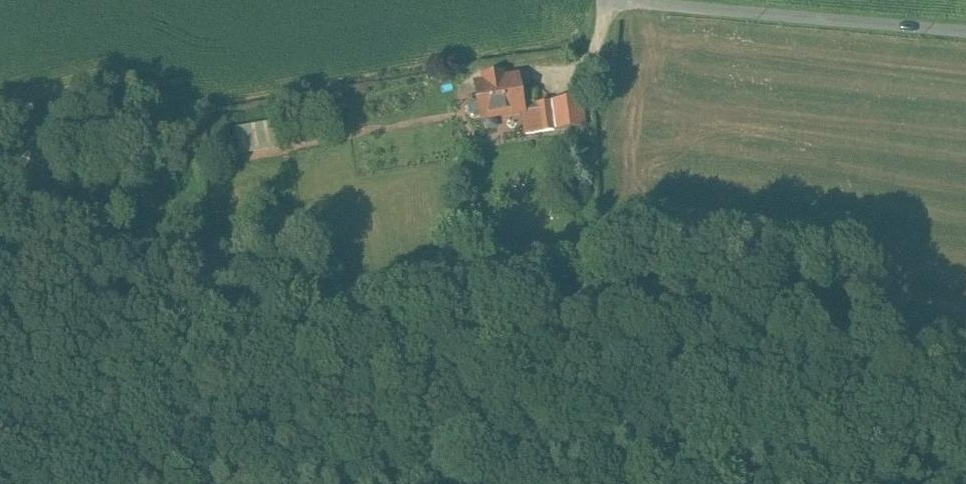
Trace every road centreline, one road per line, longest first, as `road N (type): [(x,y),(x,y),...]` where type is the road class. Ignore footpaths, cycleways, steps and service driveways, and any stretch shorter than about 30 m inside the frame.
road 1 (track): [(152,483),(435,380),(666,347),(908,360),(965,384)]
road 2 (residential): [(965,37),(589,0)]
road 3 (track): [(0,184),(34,190),(51,217),(44,237),(0,260)]

